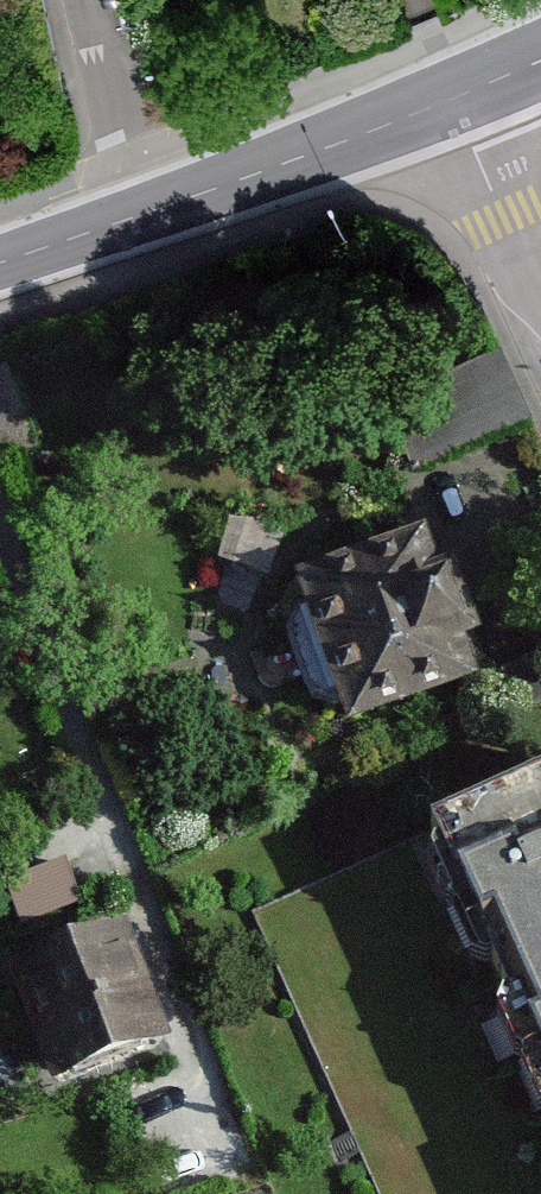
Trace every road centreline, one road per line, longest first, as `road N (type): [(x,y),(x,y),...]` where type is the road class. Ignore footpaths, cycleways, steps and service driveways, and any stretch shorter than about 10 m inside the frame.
road 1 (tertiary): [(448,101),(140,214)]
road 2 (residential): [(540,302),(448,101)]
road 3 (residential): [(140,214),(92,0)]
road 4 (tertiary): [(140,214),(0,260)]

